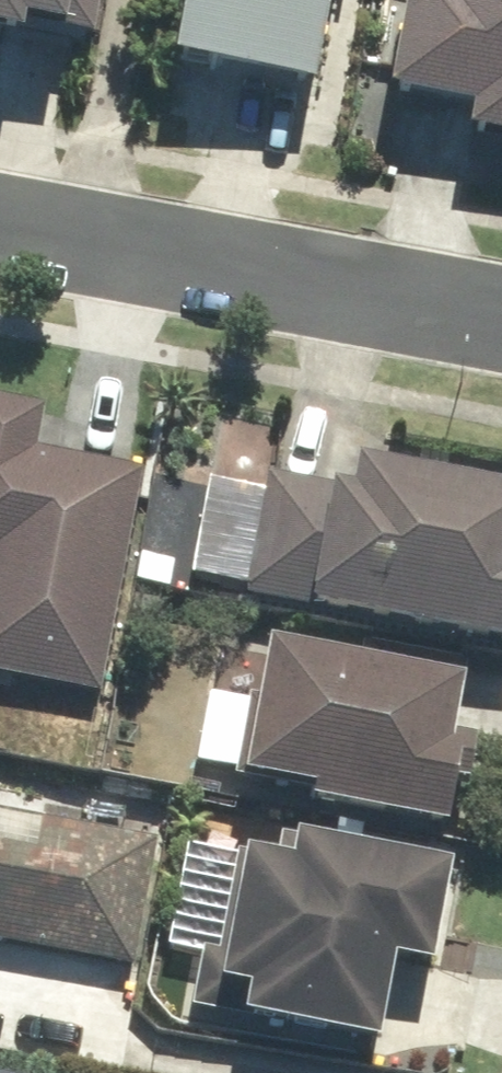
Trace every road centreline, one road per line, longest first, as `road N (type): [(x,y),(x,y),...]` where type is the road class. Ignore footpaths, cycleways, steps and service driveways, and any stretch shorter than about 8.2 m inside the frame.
road 1 (residential): [(501,322),(0,228)]

